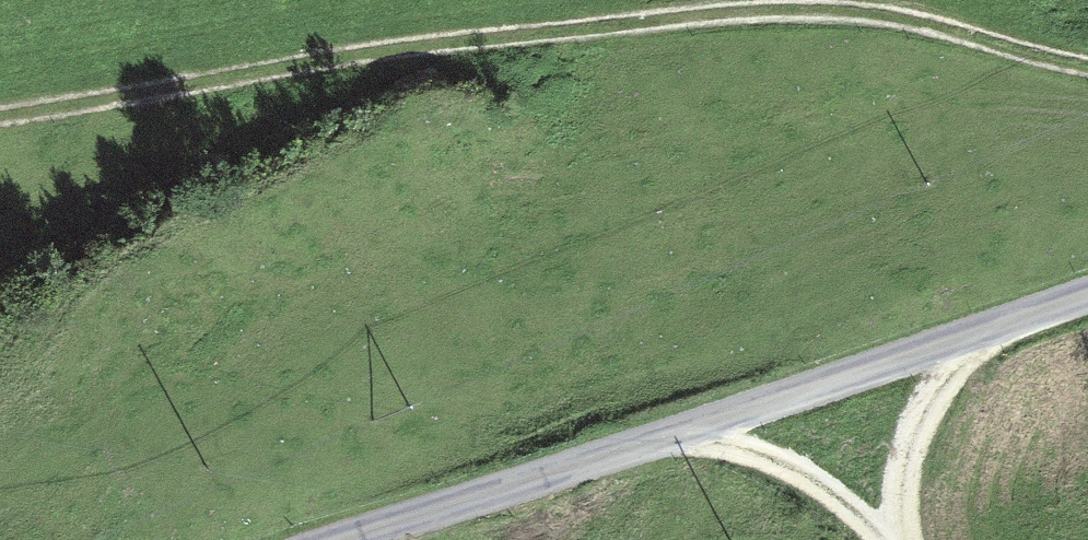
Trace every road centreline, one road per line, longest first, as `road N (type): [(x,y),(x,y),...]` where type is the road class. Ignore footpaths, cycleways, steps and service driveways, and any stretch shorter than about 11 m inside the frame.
road 1 (track): [(0,112),(372,51),(784,9),(1087,65)]
road 2 (unclassified): [(342,539),(1087,297)]

